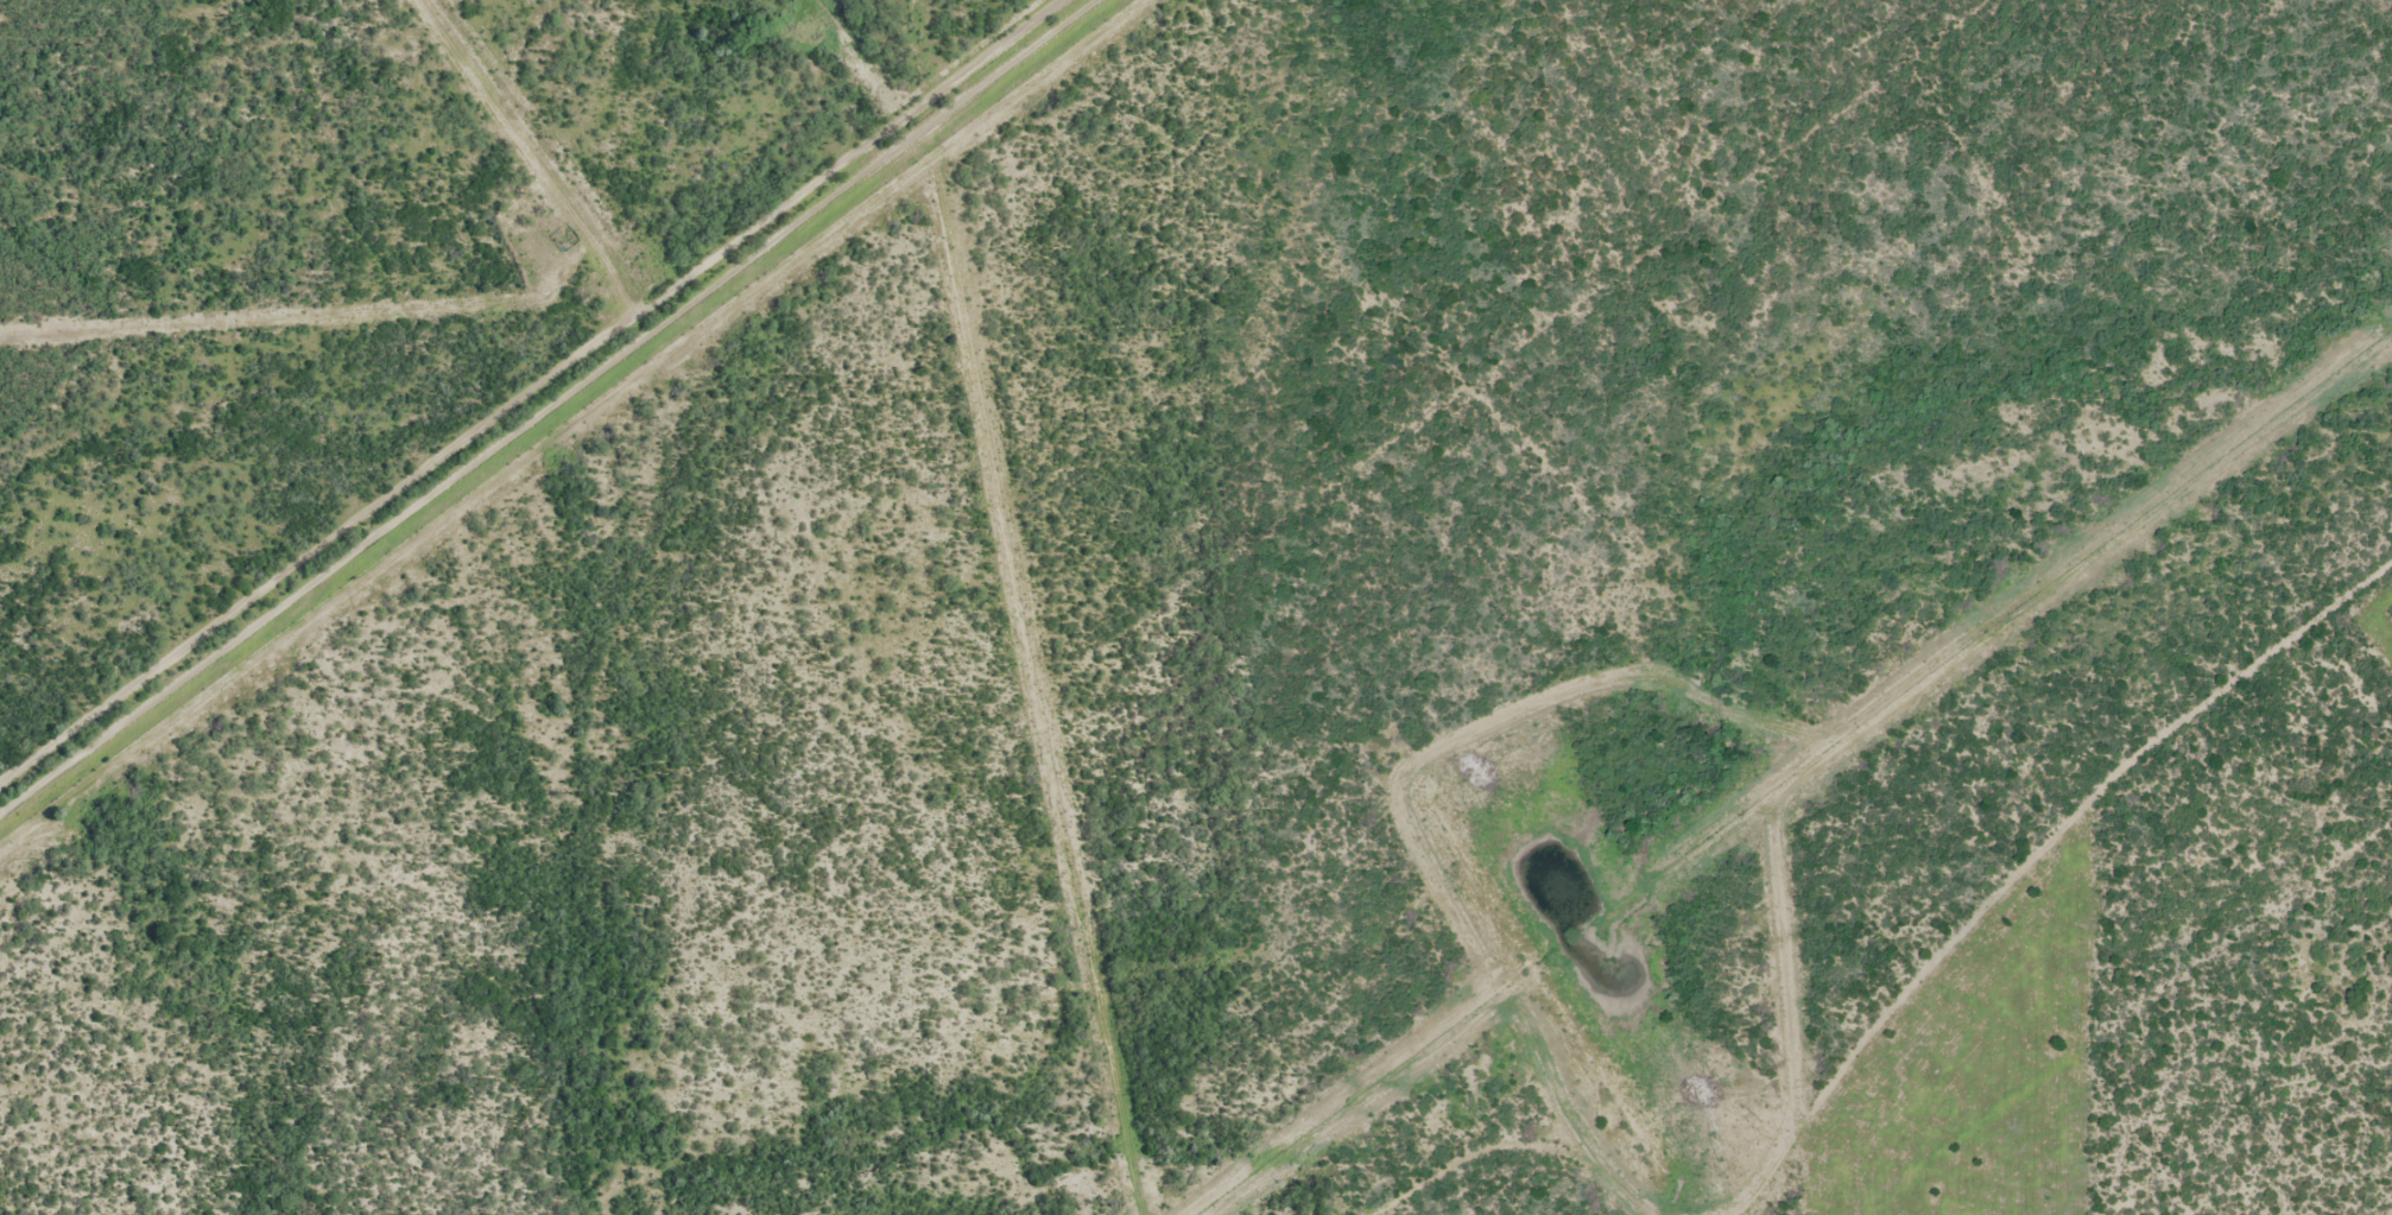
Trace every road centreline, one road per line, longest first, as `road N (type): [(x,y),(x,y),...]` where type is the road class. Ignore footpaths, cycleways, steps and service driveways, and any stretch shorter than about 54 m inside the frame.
road 1 (residential): [(0,819),(1104,0)]

